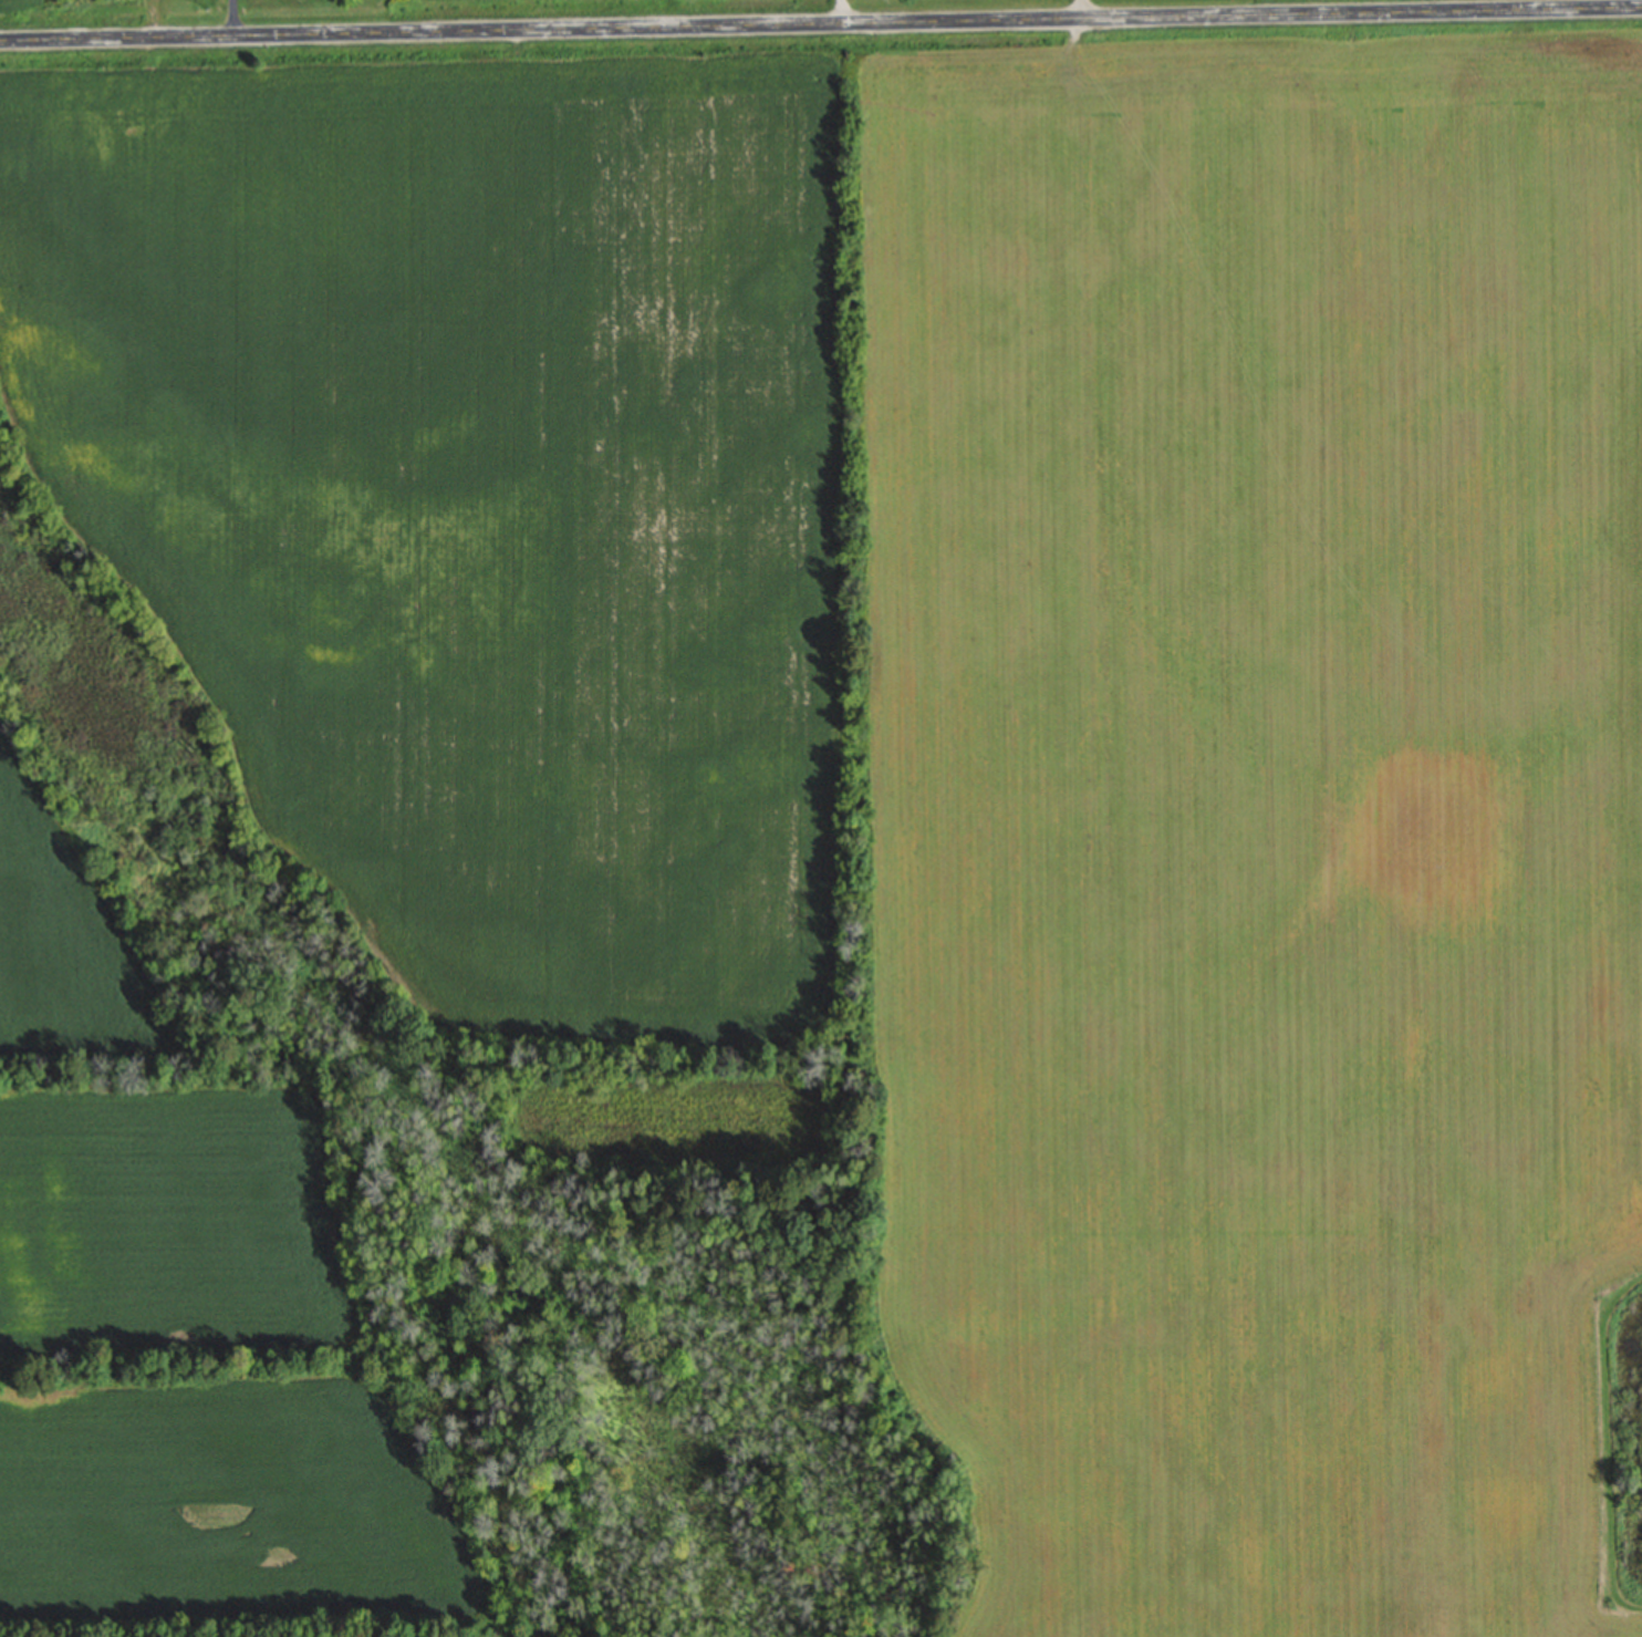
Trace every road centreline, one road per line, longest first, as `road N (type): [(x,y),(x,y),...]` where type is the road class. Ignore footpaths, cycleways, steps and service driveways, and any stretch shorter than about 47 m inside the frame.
road 1 (secondary): [(0,42),(1641,8)]

